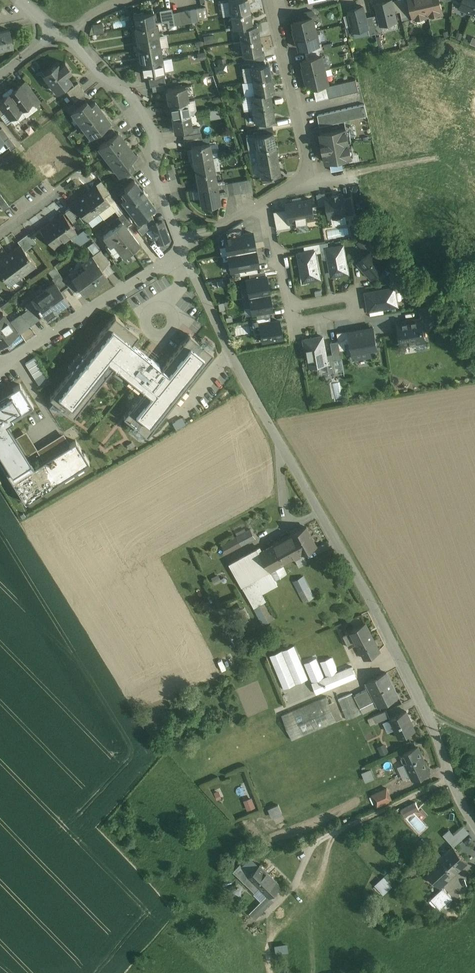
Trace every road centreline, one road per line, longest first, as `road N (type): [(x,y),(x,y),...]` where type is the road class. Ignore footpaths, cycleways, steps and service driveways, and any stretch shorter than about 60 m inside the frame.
road 1 (residential): [(183,251),(241,375),(373,604),(474,827)]
road 2 (residential): [(69,38),(139,105),(183,251)]
road 3 (residential): [(264,202),(309,175),(271,0)]
road 4 (residential): [(0,364),(183,251)]
road 5 (residential): [(288,306),(345,296),(355,310),(291,322)]

